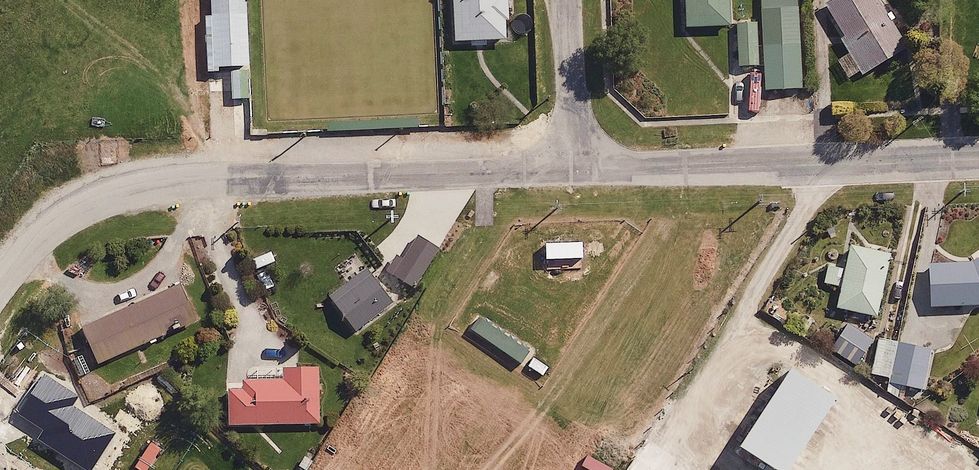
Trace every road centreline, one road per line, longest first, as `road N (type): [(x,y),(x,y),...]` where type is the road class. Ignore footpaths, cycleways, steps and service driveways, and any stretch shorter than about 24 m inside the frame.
road 1 (residential): [(0,288),(28,253),(91,207),(169,186),(576,173)]
road 2 (residential): [(576,173),(978,160)]
road 3 (residential): [(576,173),(568,0)]

